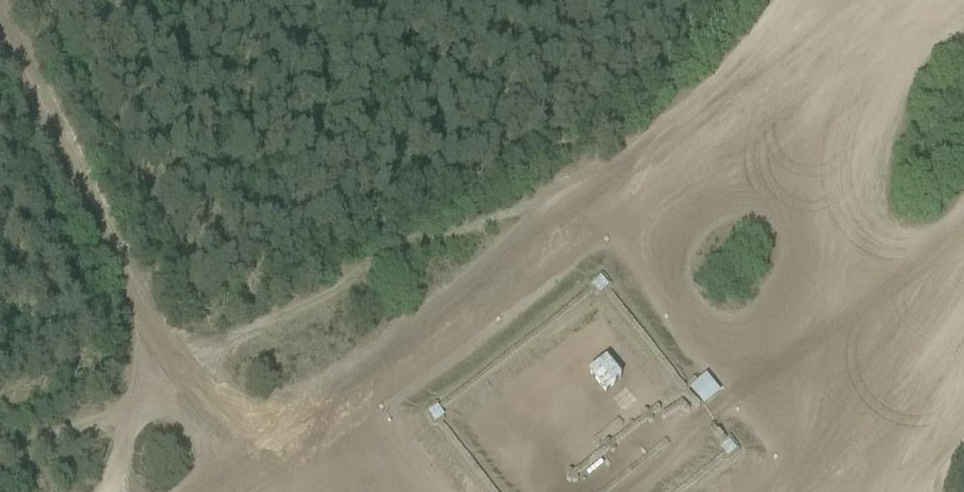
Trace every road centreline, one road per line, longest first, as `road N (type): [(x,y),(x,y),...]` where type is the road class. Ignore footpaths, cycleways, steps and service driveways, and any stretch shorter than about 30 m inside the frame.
road 1 (track): [(819,0),(712,155),(232,491)]
road 2 (track): [(712,155),(529,202),(0,446)]
road 3 (track): [(186,361),(259,473)]

